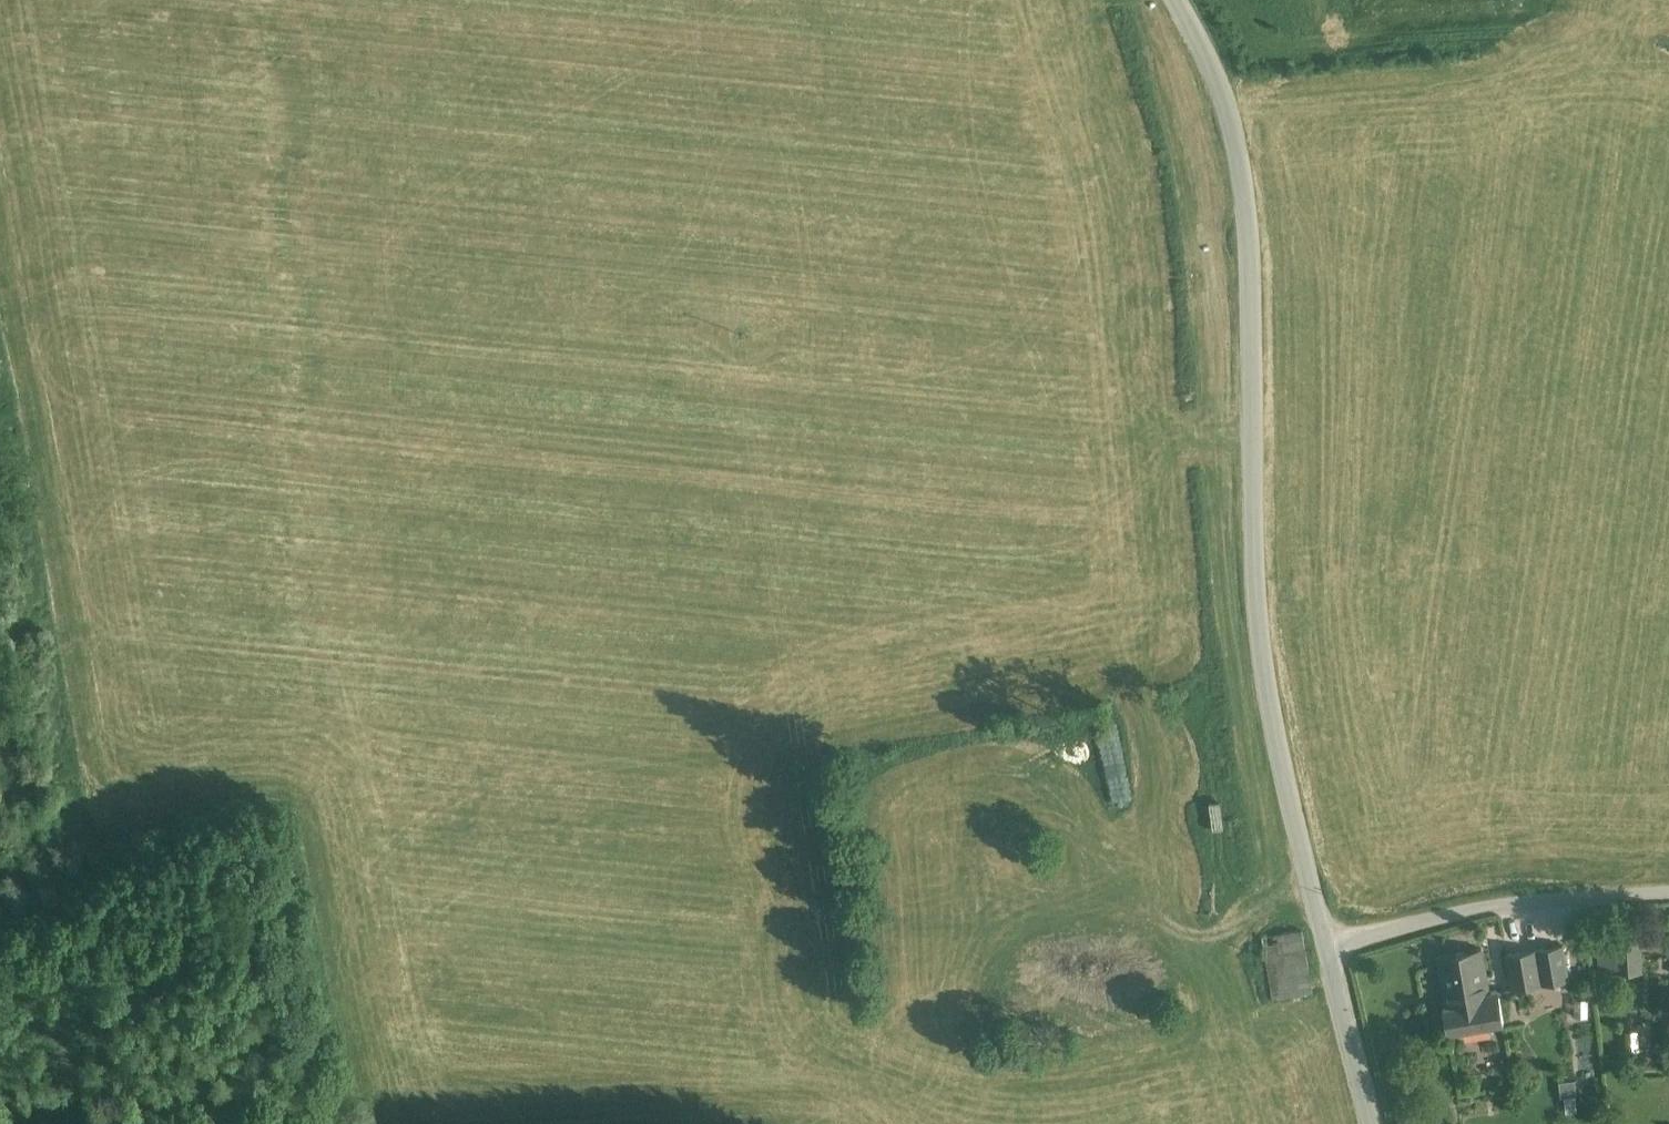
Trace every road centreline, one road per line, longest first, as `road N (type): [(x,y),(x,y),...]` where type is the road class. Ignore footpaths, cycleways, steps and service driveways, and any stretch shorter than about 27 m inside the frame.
road 1 (unclassified): [(1332,948),(1265,676),(1235,103),(1171,0)]
road 2 (unclassified): [(1332,948),(1484,900),(1668,888)]
road 3 (unclassified): [(1375,1123),(1332,948)]

